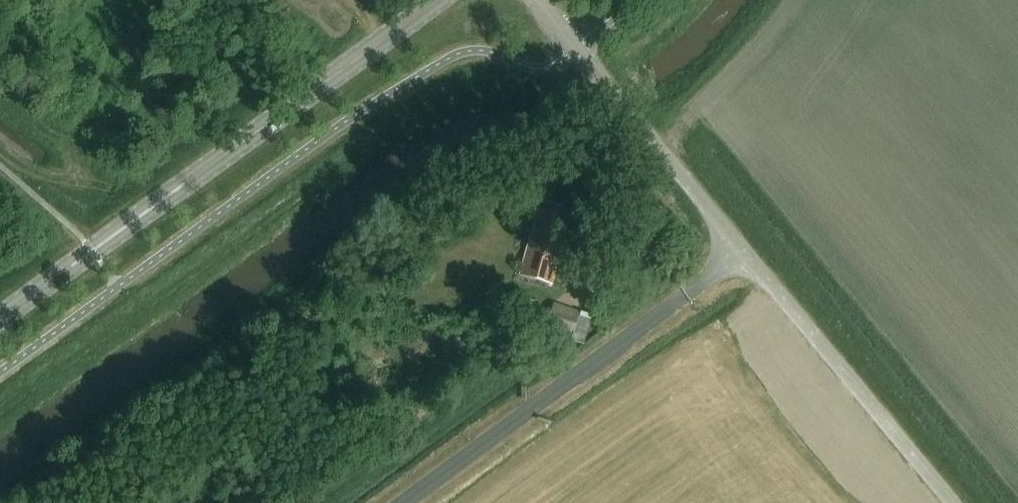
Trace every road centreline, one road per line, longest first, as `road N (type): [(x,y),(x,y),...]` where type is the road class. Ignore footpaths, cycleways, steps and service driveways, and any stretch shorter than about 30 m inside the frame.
road 1 (unclassified): [(952,502),(538,0)]
road 2 (secondary): [(439,0),(0,320)]

